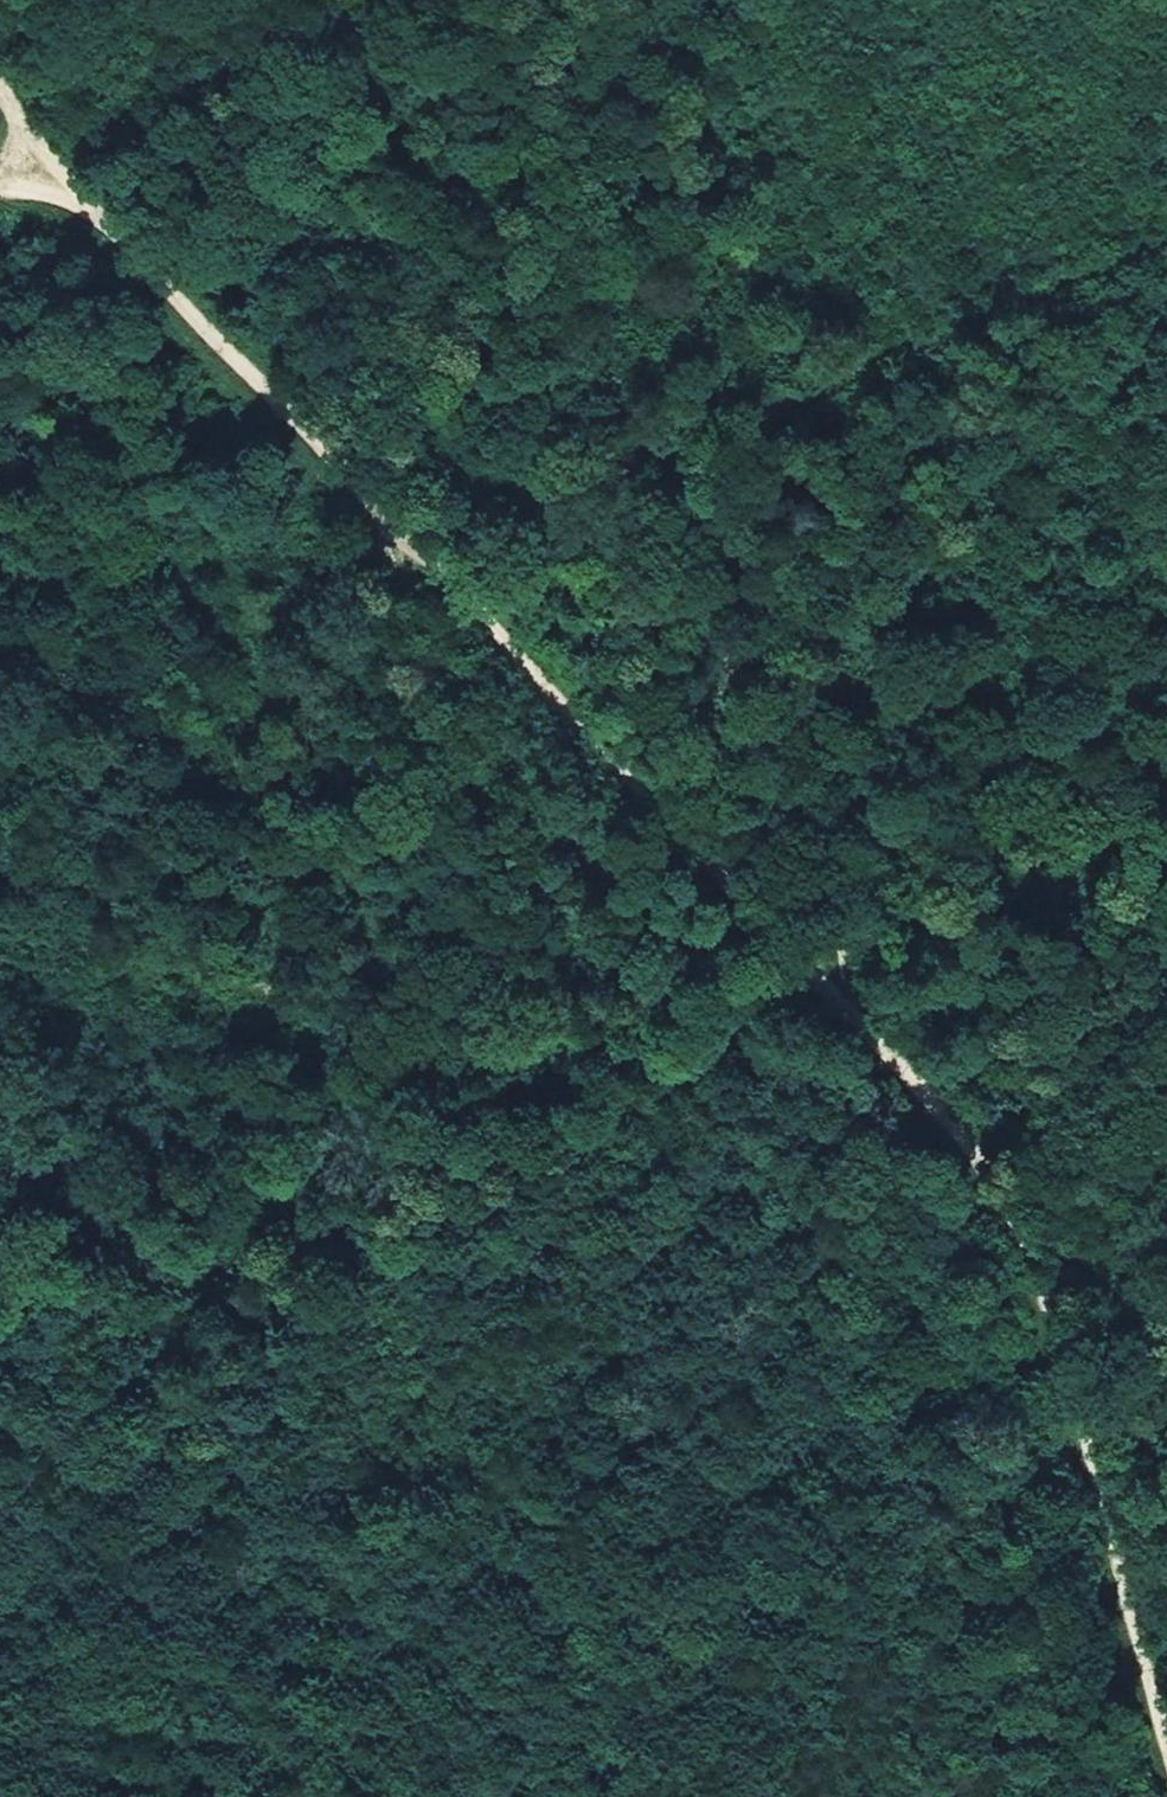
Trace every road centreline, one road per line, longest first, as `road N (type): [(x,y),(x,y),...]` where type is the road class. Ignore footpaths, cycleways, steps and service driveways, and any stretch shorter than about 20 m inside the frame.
road 1 (track): [(0,89),(64,173),(419,559),(792,945),(915,1087),(995,1216),(1061,1398),(1166,1746)]
road 2 (track): [(400,539),(401,574),(433,651),(500,758),(583,857),(699,956),(713,1008),(697,1033),(649,1070),(567,1120),(409,1182),(194,1228),(0,1242)]
road 3 (track): [(760,1000),(735,1135),(550,1472),(383,1637),(66,1796)]
road 4 (track): [(818,975),(834,947),(836,907),(813,815),(586,286),(504,118),(462,0)]
road 5 (track): [(419,559),(1166,247)]
road 6 (track): [(409,1182),(298,1323),(0,1436)]
road 7 (track): [(838,998),(713,1008)]

